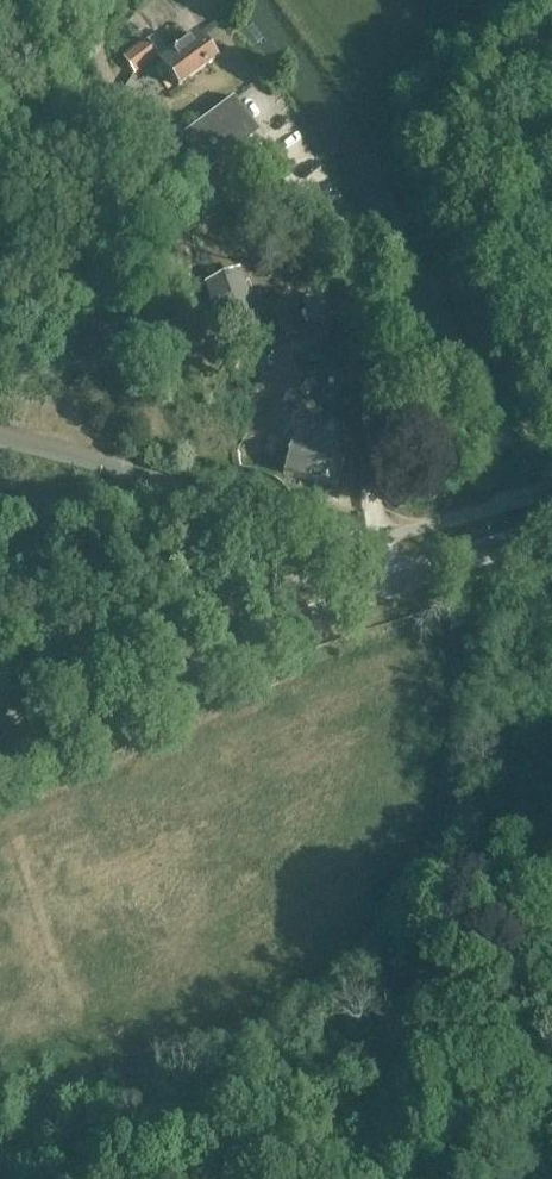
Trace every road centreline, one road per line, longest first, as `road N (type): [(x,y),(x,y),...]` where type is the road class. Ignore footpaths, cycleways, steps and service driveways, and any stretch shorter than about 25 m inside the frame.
road 1 (tertiary): [(0,760),(396,581),(551,530)]

